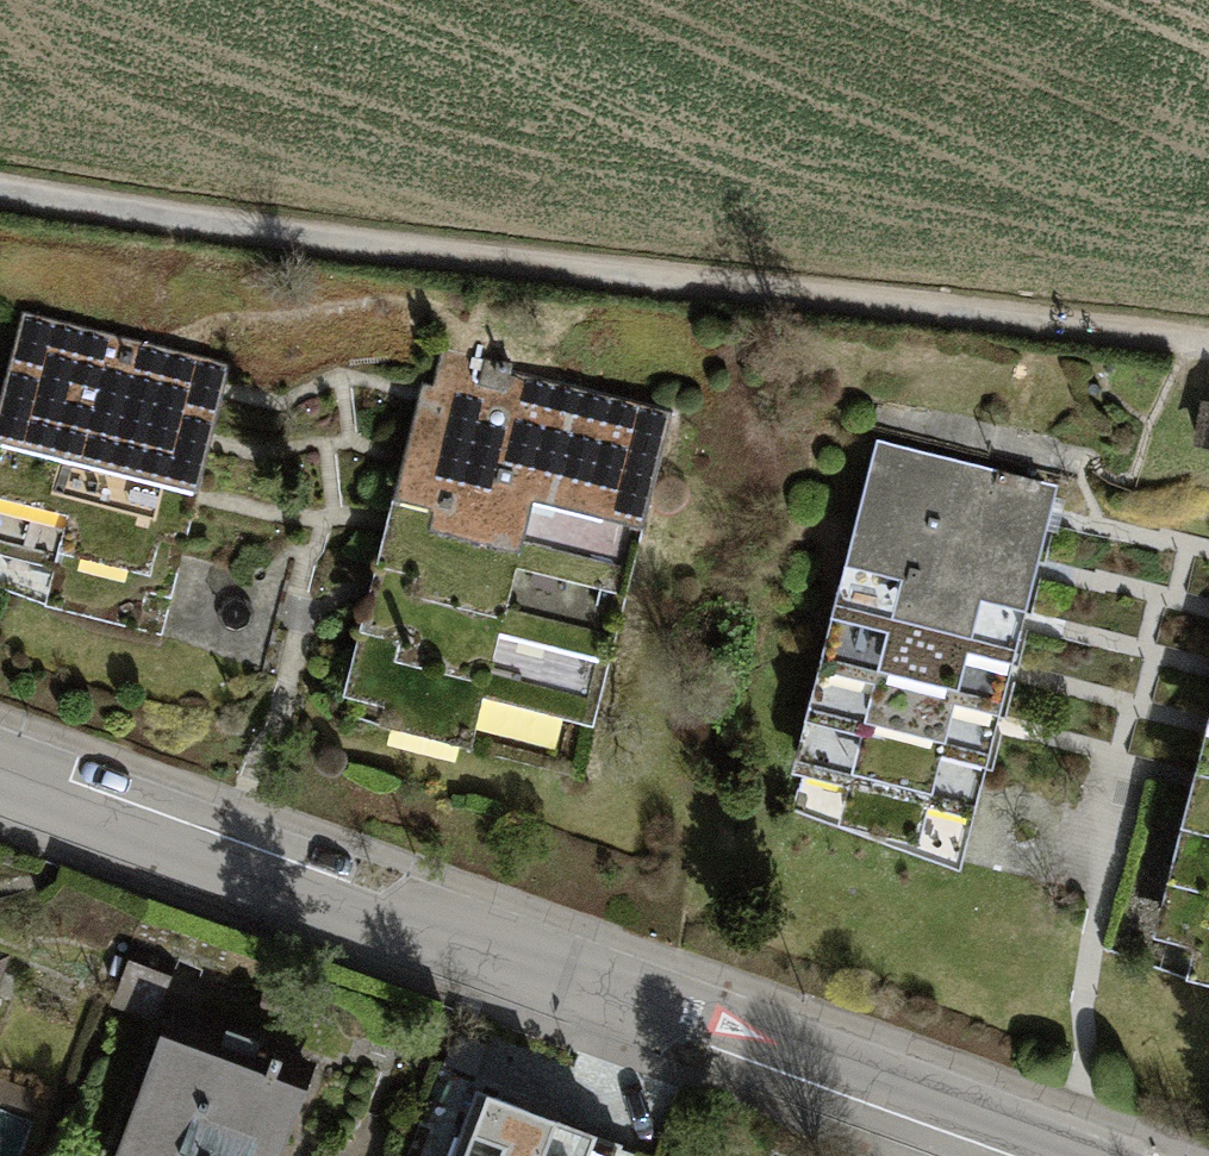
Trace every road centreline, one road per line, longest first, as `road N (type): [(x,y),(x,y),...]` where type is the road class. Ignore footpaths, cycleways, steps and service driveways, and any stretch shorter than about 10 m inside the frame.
road 1 (track): [(0,196),(295,238),(1208,344)]
road 2 (tertiary): [(0,778),(1063,1155)]

